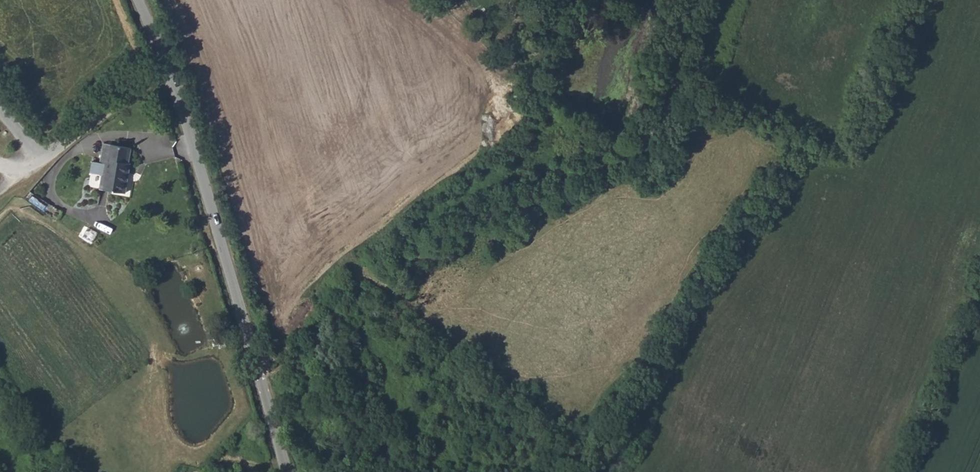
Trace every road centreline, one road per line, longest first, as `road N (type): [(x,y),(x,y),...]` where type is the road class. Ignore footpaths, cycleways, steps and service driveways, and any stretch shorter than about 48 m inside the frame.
road 1 (unclassified): [(285,471),(194,148),(138,0)]

